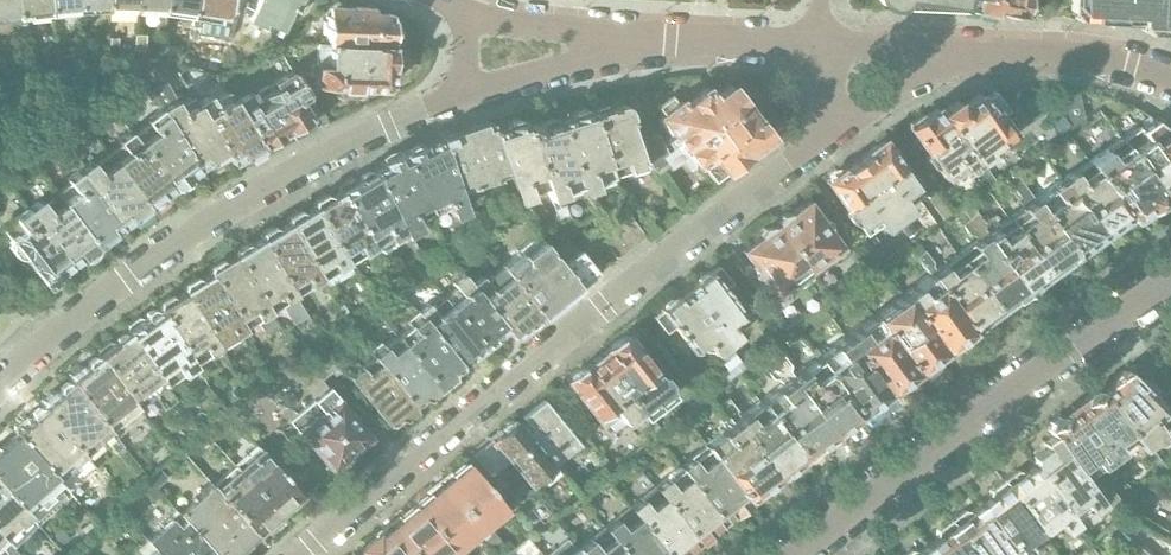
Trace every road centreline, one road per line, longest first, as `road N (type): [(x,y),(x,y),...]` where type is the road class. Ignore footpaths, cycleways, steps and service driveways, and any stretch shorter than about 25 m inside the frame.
road 1 (residential): [(838,128),(392,476),(303,554)]
road 2 (residential): [(0,386),(54,331),(179,243),(307,167),(467,89)]
road 3 (residential): [(797,554),(983,410),(1170,281)]
road 4 (residential): [(944,51),(1105,60),(1170,81)]
road 5 (residential): [(467,89),(641,42)]
road 6 (residential): [(641,42),(466,12)]
road 7 (residential): [(817,44),(641,42)]
road 8 (residential): [(944,51),(838,128)]
road 9 (residential): [(817,44),(944,51)]

